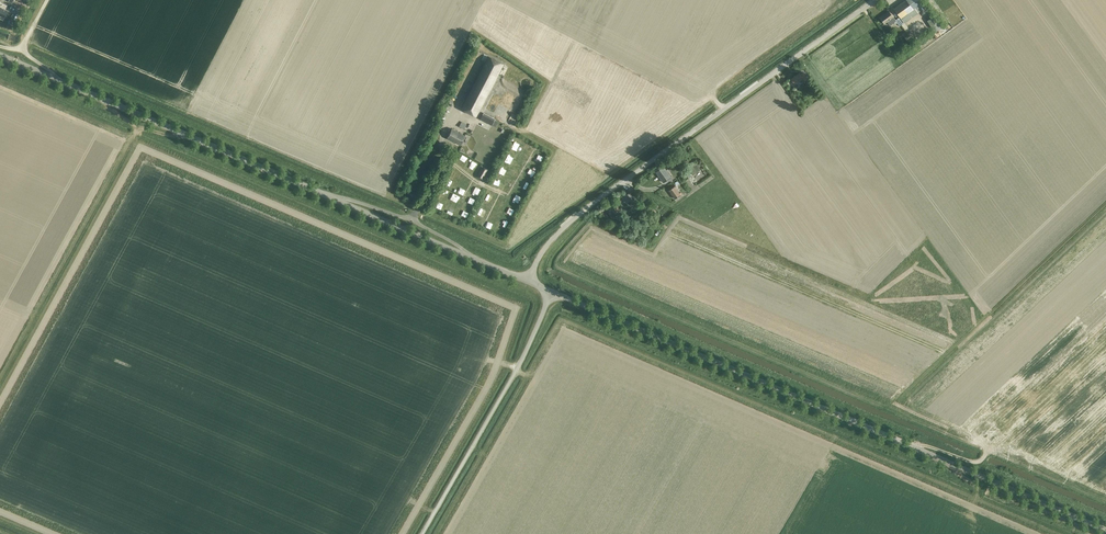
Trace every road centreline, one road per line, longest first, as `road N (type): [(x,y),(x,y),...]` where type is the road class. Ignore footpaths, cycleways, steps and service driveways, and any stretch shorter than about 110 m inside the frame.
road 1 (unclassified): [(1105,530),(551,291)]
road 2 (unclassified): [(528,281),(544,246),(600,195),(873,0)]
road 3 (unclassified): [(331,200),(15,61)]
road 4 (unclassified): [(422,533),(551,291)]
road 5 (unclassified): [(472,259),(331,200)]

